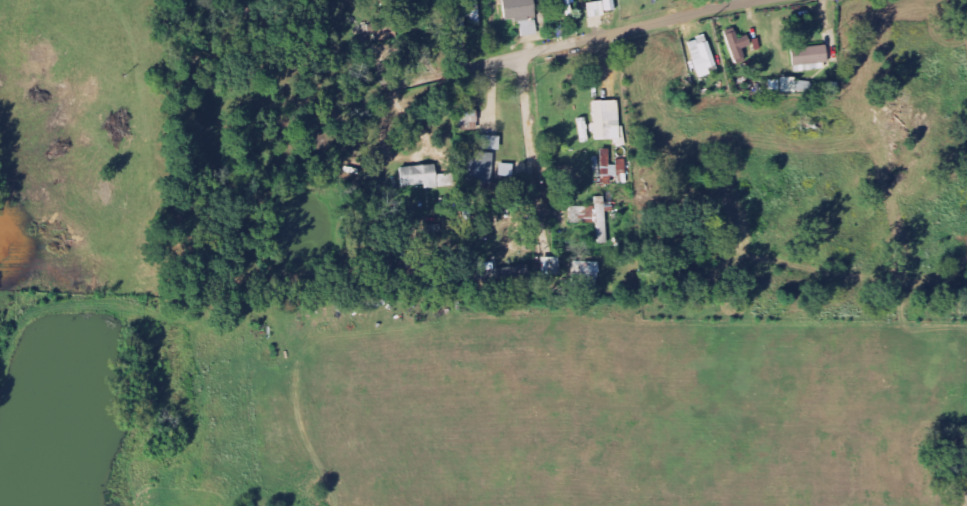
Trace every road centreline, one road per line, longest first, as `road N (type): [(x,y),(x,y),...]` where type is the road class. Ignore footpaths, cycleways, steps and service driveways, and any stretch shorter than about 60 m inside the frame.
road 1 (residential): [(770,0),(384,89)]
road 2 (residential): [(523,56),(540,229)]

